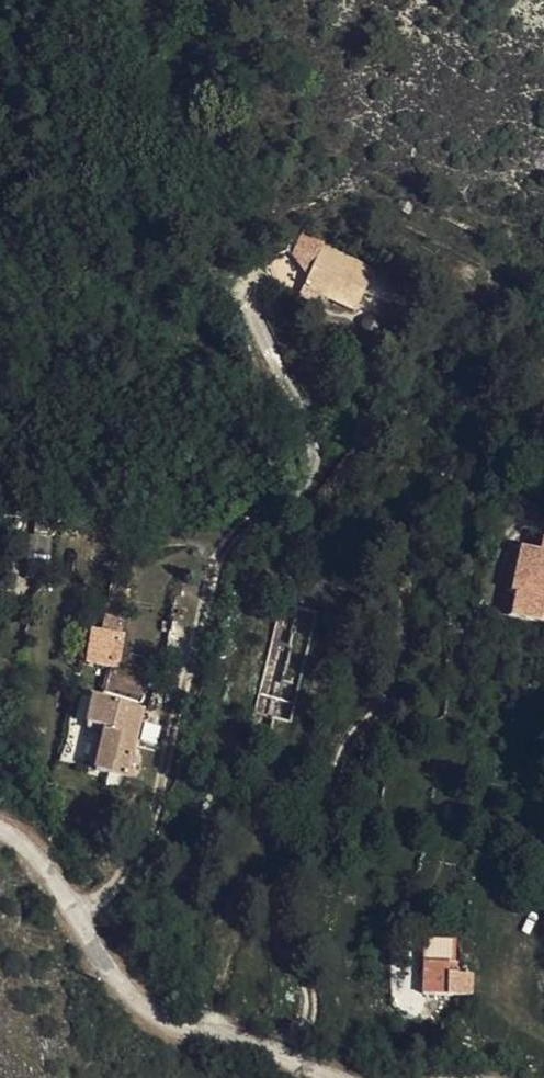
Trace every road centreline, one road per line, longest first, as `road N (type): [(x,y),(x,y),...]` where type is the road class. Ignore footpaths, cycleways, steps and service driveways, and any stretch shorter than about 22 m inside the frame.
road 1 (track): [(293,1059),(313,1010),(285,947),(294,881),(330,816),(350,741),(385,704),(397,676),(418,533),(440,472),(513,395)]
road 2 (track): [(75,915),(116,888),(149,843),(216,564),(233,540),(305,490),(316,461),(314,422),(247,297)]

